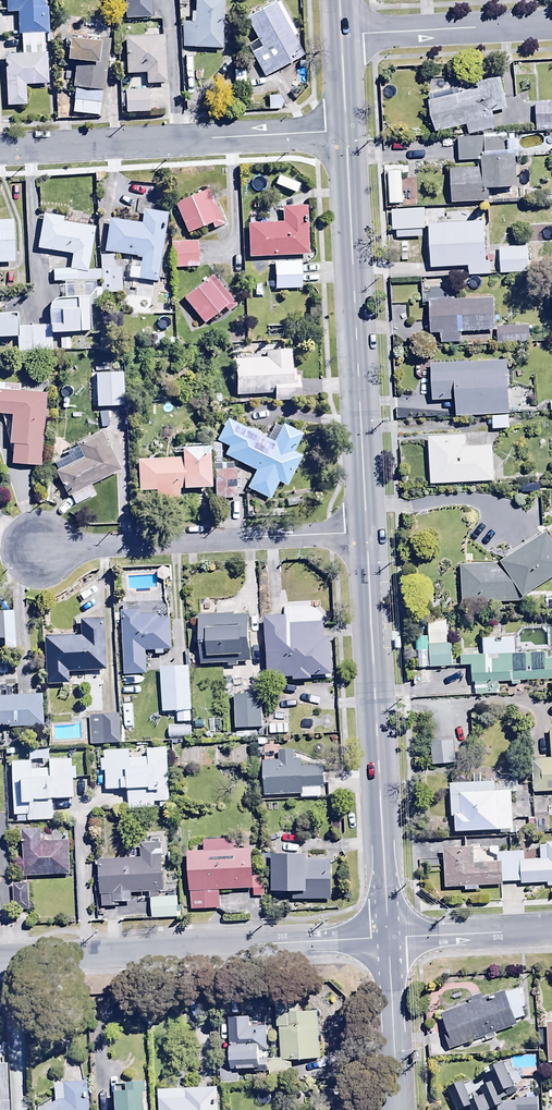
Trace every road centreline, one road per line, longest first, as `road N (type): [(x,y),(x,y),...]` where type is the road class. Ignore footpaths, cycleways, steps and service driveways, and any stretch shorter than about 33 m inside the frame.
road 1 (tertiary): [(388,941),(366,531)]
road 2 (tertiary): [(366,531),(346,131)]
road 3 (unclassified): [(388,941),(0,961)]
road 4 (residential): [(0,149),(346,131)]
road 5 (residential): [(32,551),(366,531)]
road 6 (residential): [(341,35),(551,24)]
road 7 (residential): [(397,1109),(388,941)]
road 8 (residential): [(551,932),(388,941)]

